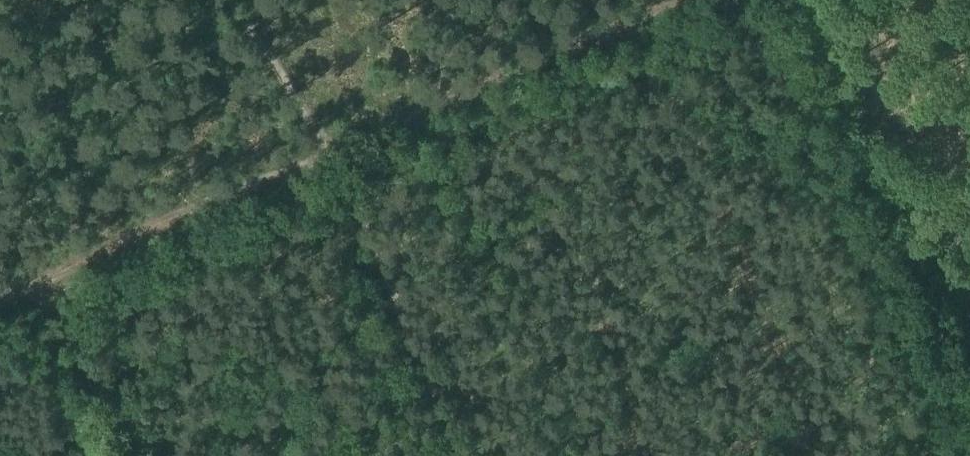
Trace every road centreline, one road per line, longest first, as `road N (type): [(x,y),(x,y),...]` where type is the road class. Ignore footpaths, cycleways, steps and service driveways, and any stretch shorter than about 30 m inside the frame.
road 1 (track): [(0,272),(320,127),(672,0)]
road 2 (track): [(26,260),(114,455)]

